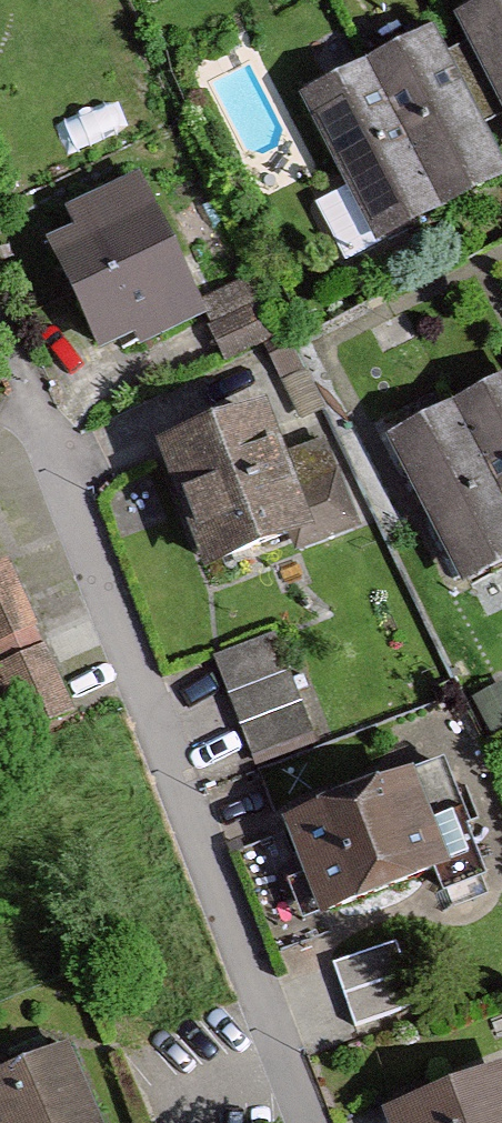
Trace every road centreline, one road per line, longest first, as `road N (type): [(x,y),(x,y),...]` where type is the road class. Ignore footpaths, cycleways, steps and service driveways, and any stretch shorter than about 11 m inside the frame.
road 1 (residential): [(313,1122),(14,380)]

